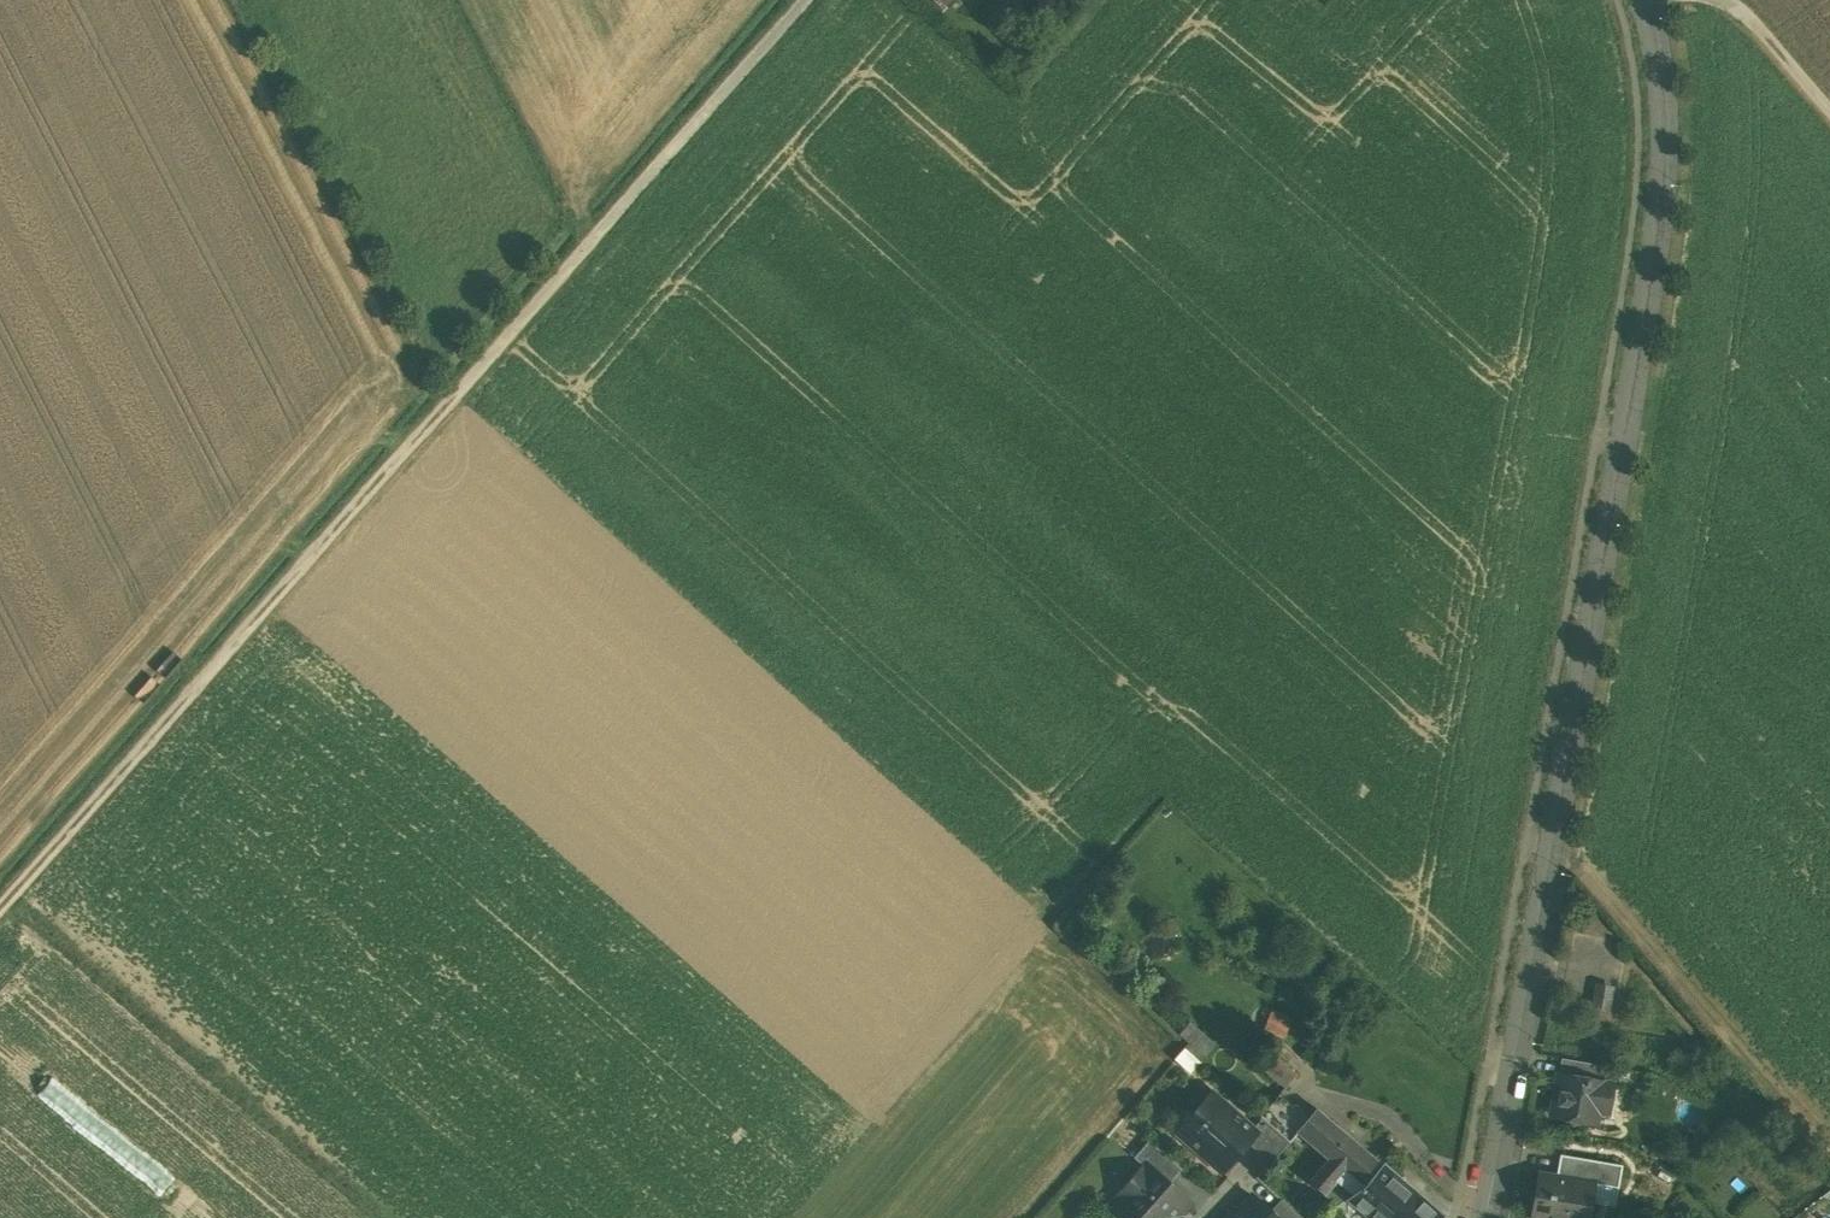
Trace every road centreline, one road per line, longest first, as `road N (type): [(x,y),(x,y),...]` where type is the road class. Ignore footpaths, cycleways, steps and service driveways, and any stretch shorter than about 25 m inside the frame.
road 1 (tertiary): [(1482,1217),(1654,262),(1662,132),(1640,0)]
road 2 (track): [(0,918),(806,0)]
road 3 (track): [(1829,118),(1718,0)]

